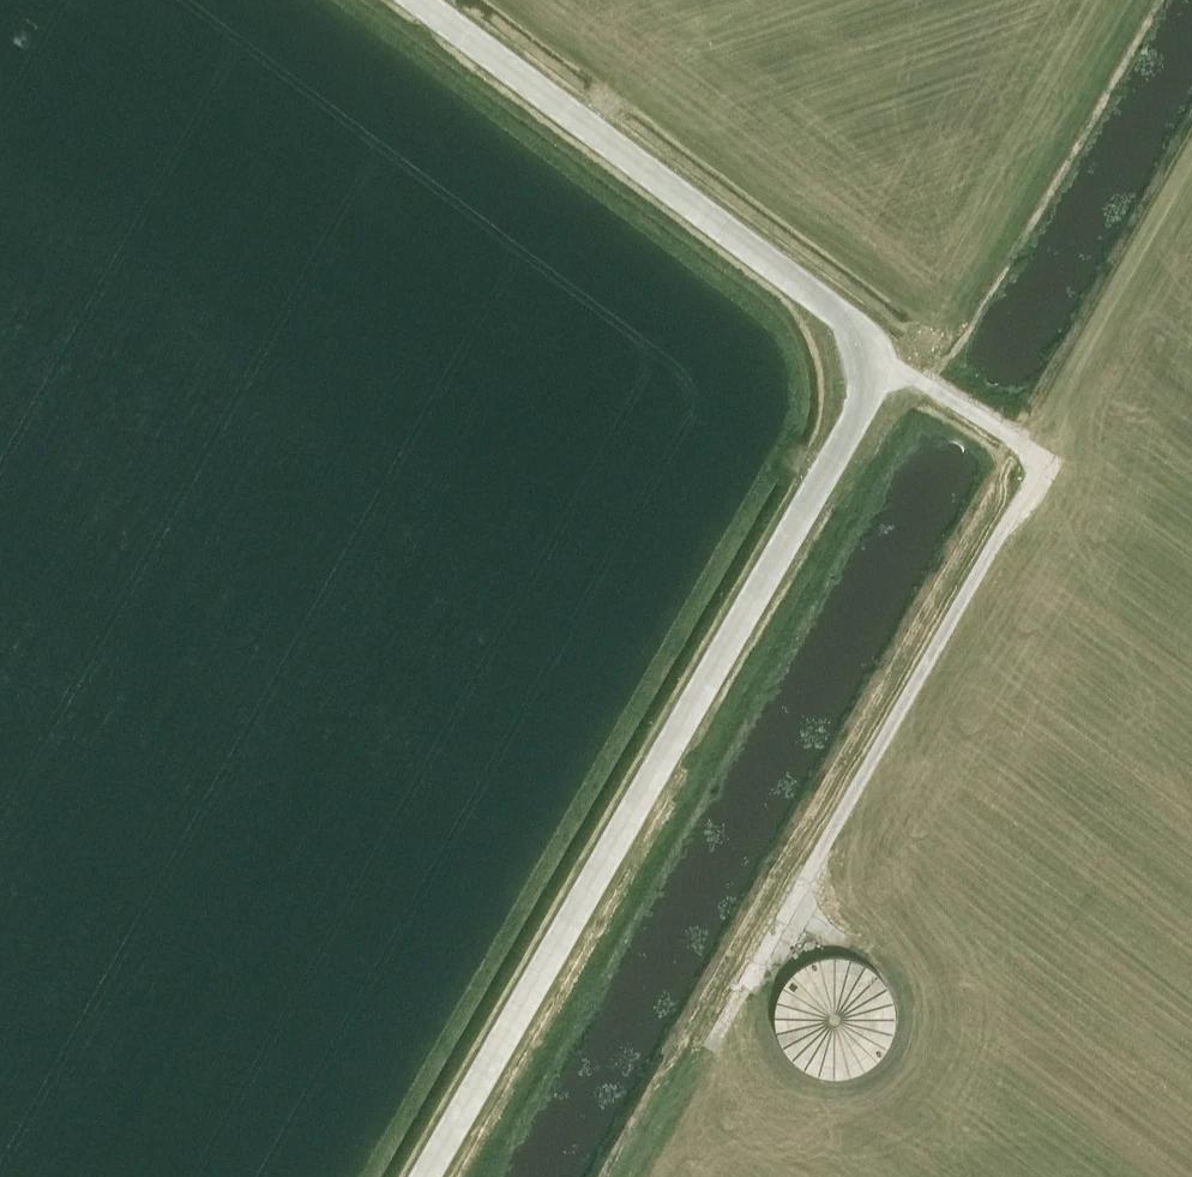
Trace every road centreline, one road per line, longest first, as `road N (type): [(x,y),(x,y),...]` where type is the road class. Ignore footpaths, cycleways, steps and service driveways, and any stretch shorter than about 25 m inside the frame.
road 1 (tertiary): [(422,1176),(868,393),(873,372),(854,327),(418,0)]

